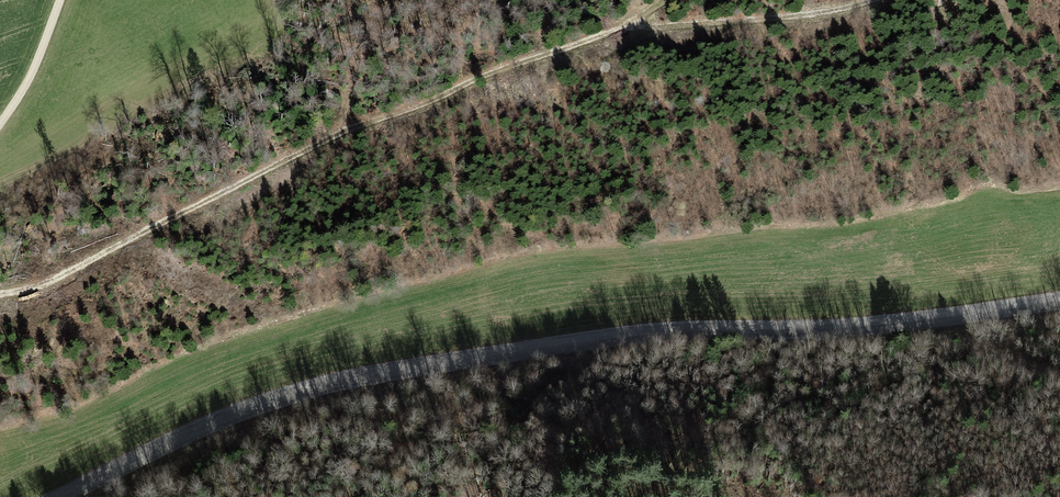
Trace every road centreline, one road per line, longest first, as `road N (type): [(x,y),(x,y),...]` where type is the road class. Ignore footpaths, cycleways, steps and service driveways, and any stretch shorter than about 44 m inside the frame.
road 1 (unclassified): [(61,496),(210,425),(377,378),(665,334),(1059,301)]
road 2 (track): [(0,295),(54,281),(344,133),(494,70),(630,25),(829,12),(864,0)]
road 3 (unclassified): [(0,124),(59,0)]
road 4 (track): [(942,317),(1059,378)]

